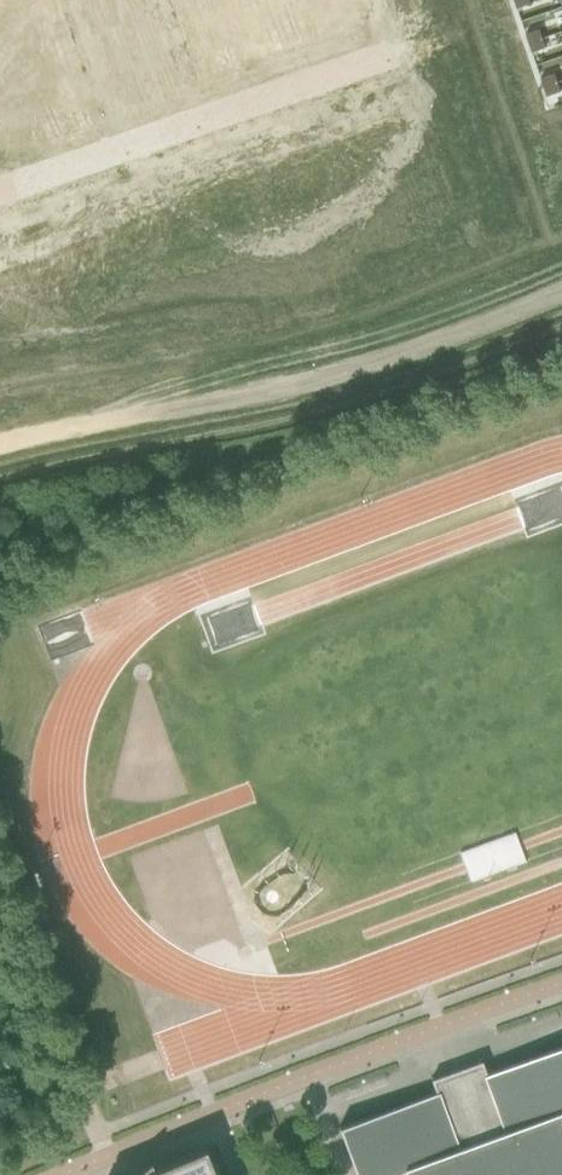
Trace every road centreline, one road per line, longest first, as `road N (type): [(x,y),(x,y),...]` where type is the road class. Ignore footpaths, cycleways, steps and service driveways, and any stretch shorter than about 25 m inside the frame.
road 1 (track): [(561,282),(402,347),(0,442)]
road 2 (residential): [(208,118),(392,50),(373,0)]
road 3 (residential): [(70,0),(126,149)]
road 4 (residential): [(0,196),(126,149)]
road 5 (residential): [(164,0),(208,118)]

